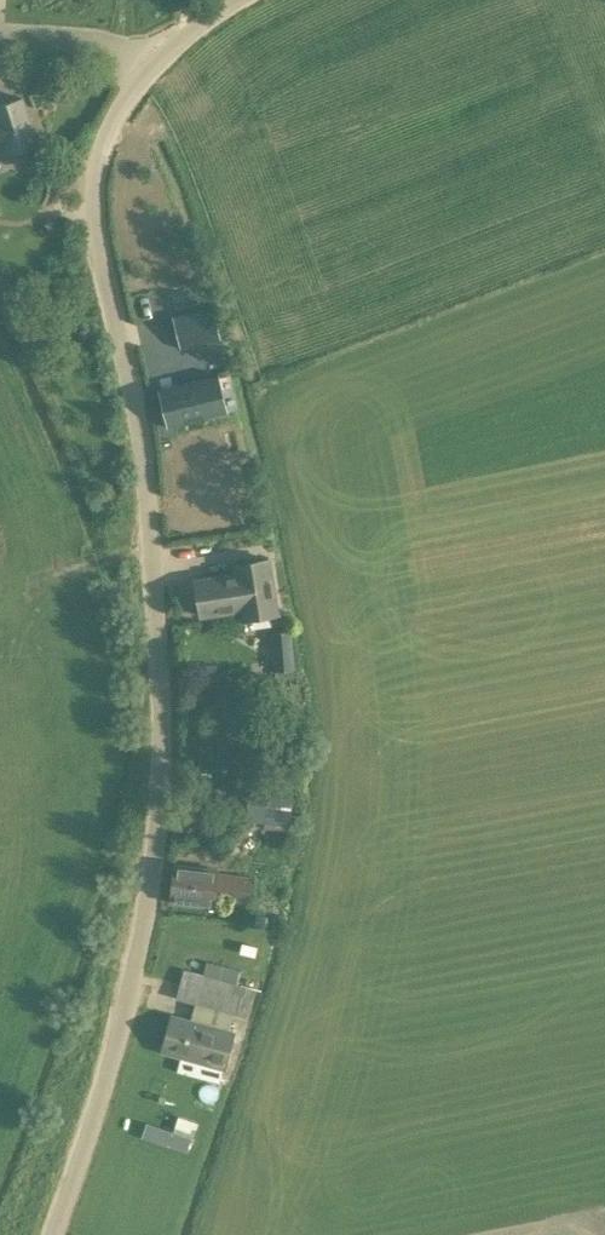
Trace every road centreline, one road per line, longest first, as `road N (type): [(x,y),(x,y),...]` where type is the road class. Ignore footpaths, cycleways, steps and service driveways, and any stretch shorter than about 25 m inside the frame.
road 1 (unclassified): [(53,1234),(129,1011),(154,884),(163,745),(146,436),(100,253),(93,191),(113,122),(152,66),(235,0)]

